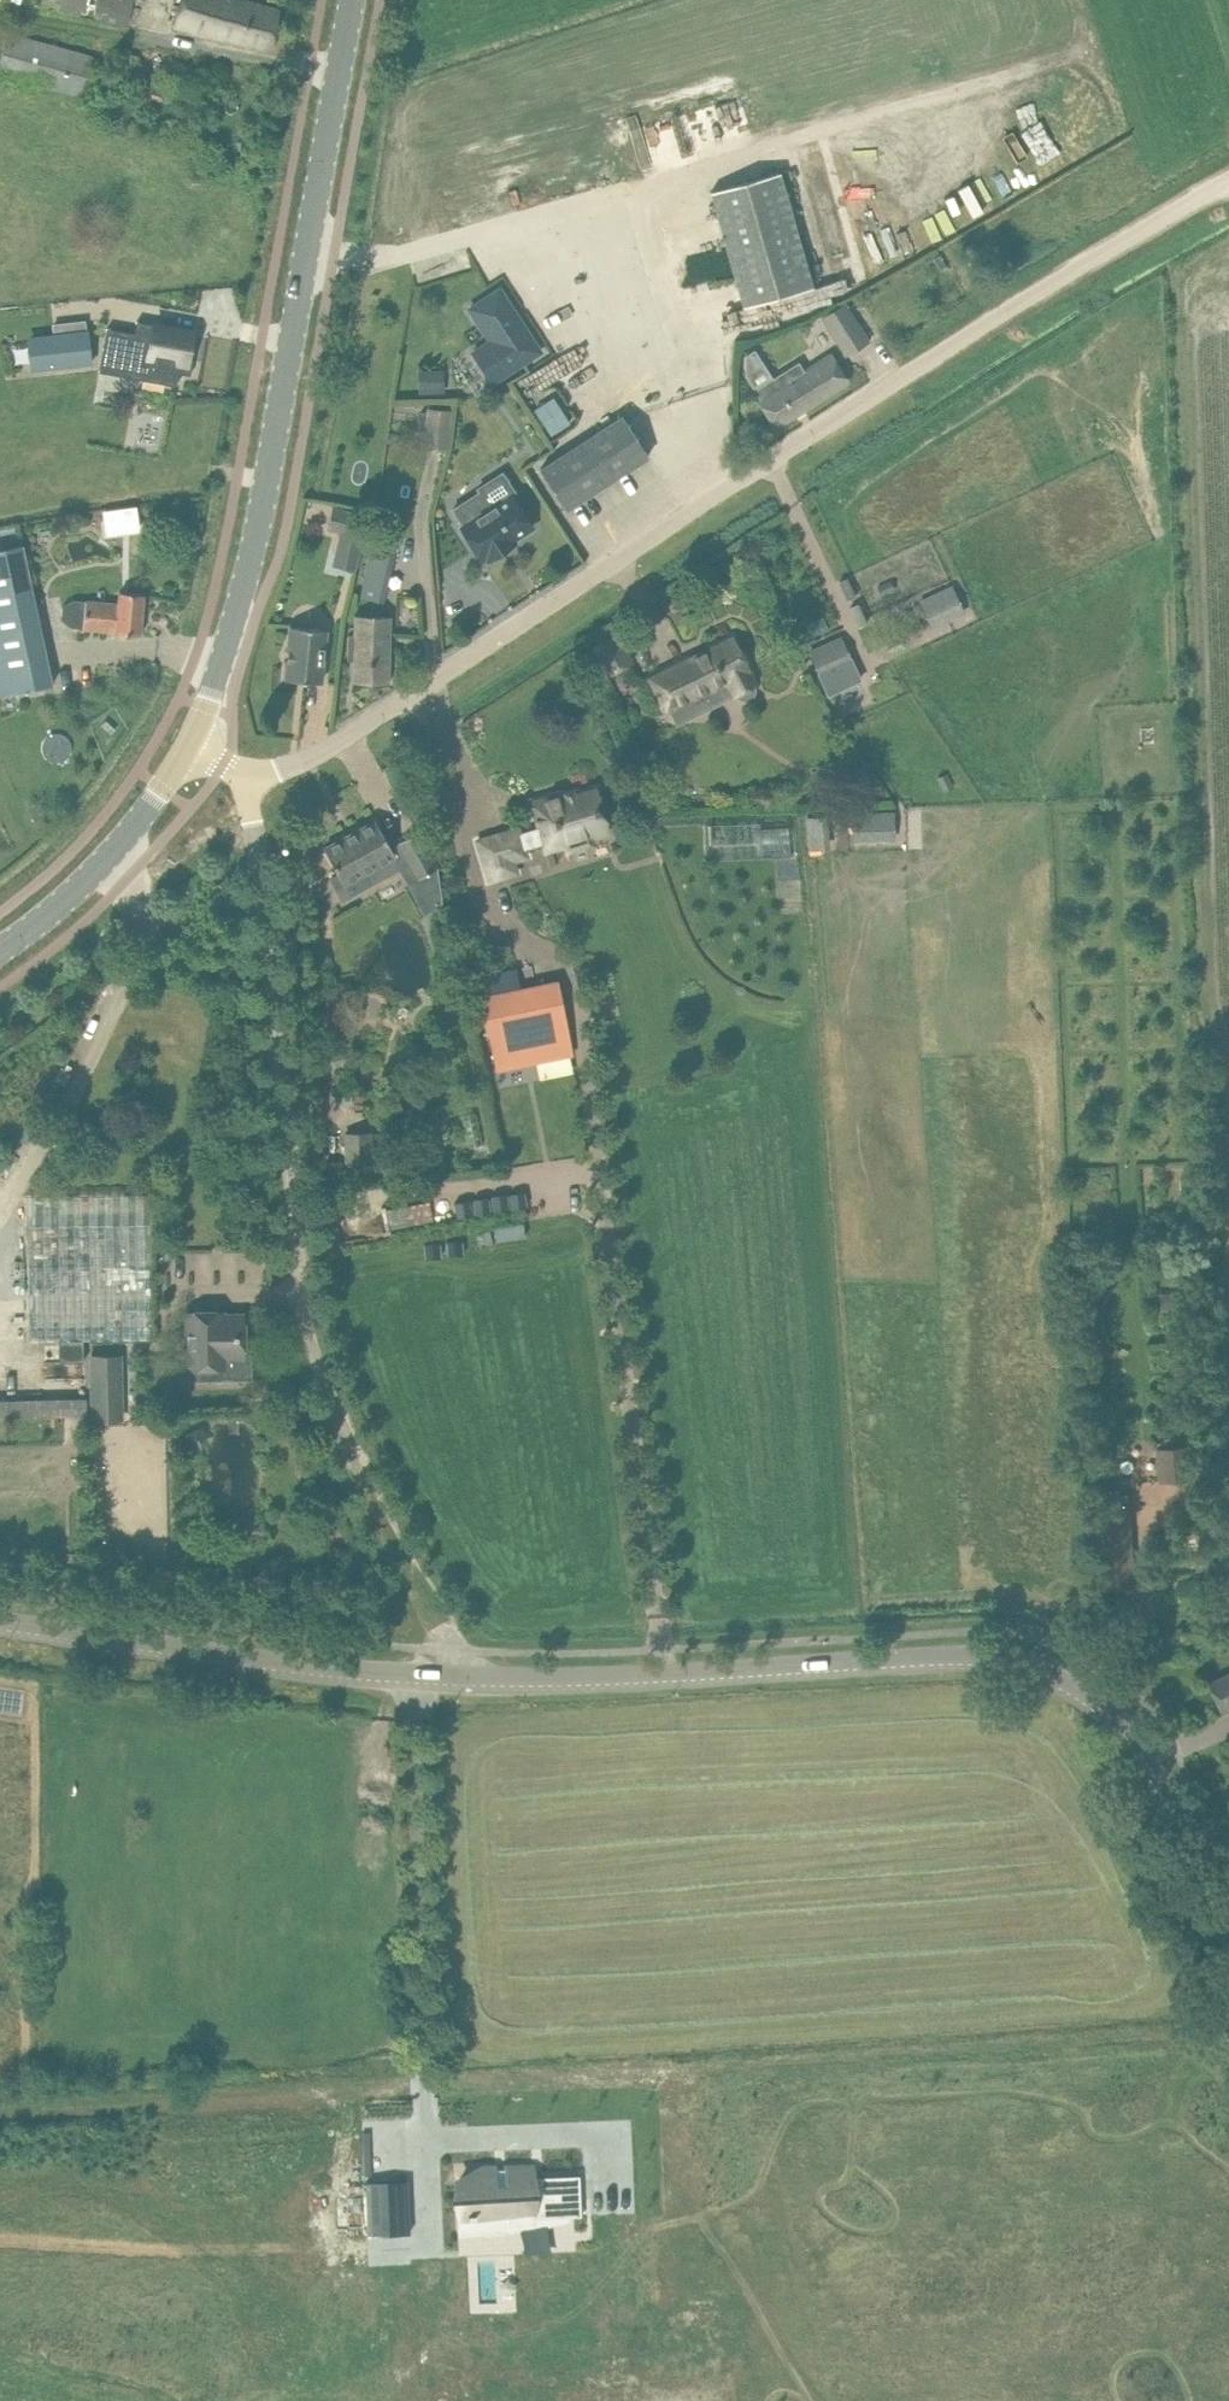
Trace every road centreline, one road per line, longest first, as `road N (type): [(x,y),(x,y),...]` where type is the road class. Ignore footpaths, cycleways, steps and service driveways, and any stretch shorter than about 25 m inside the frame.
road 1 (unclassified): [(1228,1932),(1139,1746),(1074,1689),(1010,1661),(947,1656),(469,1677),(304,1665),(0,1621)]
road 2 (unclassified): [(190,742),(245,773),(317,751),(970,330),(1228,177)]
road 3 (track): [(245,773),(269,902),(303,1279),(338,1409),(417,1585)]
road 4 (tertiary): [(190,742),(256,544),(353,0)]
road 5 (tertiary): [(0,950),(88,879),(140,821),(190,742)]

